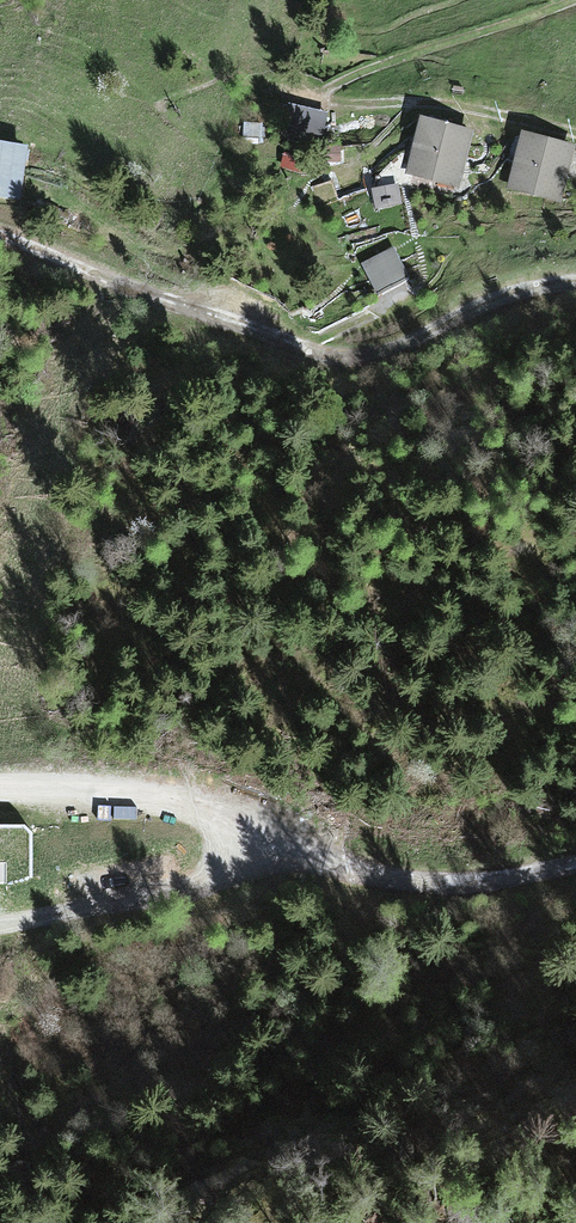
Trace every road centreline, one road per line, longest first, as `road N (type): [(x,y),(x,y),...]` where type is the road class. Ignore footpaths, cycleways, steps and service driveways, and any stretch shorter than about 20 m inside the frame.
road 1 (track): [(0,249),(299,361),(398,352),(514,297),(575,293)]
road 2 (track): [(575,133),(431,102),(332,103),(326,96),(360,73),(574,0)]
road 3 (track): [(575,863),(492,881),(362,869),(244,846)]
road 4 (track): [(0,926),(217,884),(244,846)]
road 5 (track): [(244,846),(221,814),(184,799),(0,786)]

